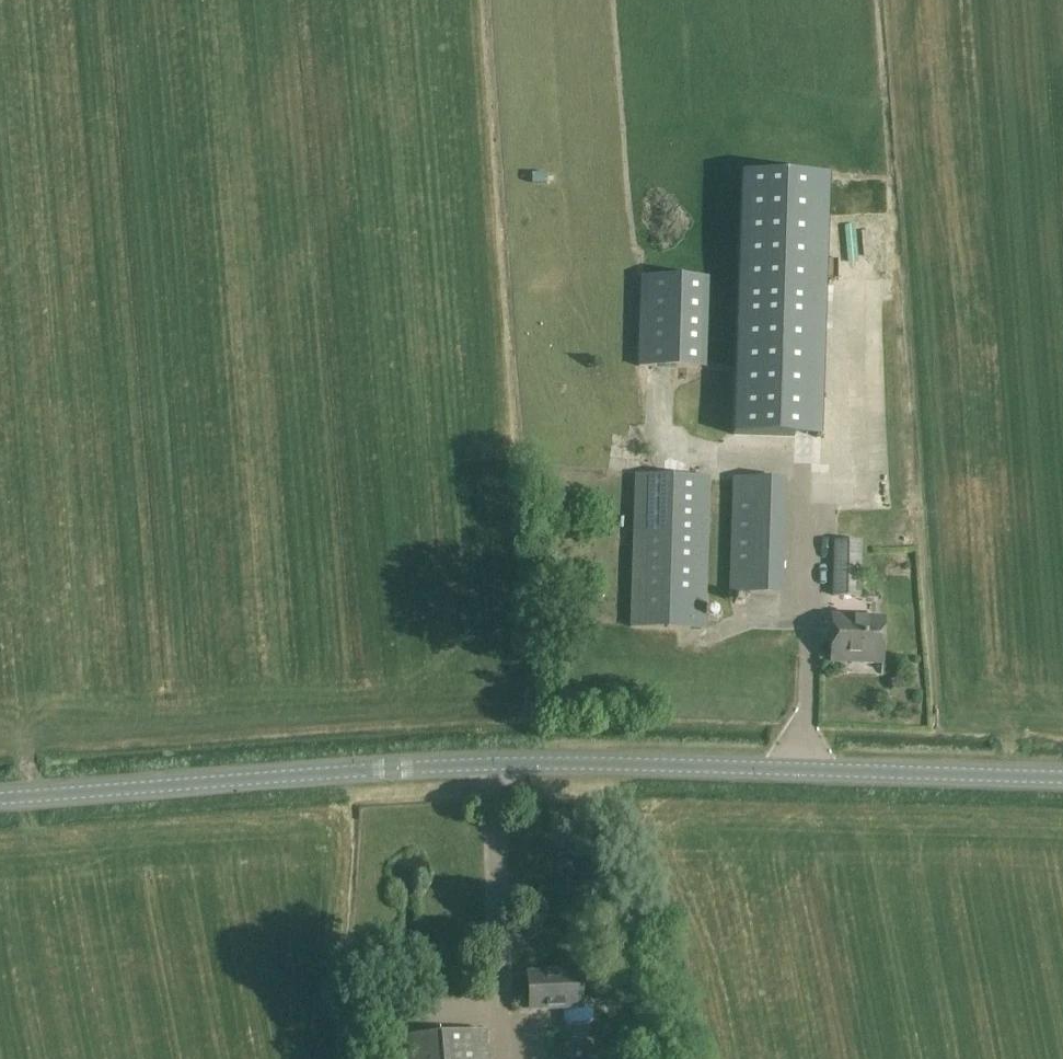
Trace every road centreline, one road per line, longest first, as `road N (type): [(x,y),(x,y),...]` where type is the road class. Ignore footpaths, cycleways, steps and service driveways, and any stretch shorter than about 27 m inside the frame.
road 1 (tertiary): [(0,797),(307,774),(634,764),(1062,779)]

